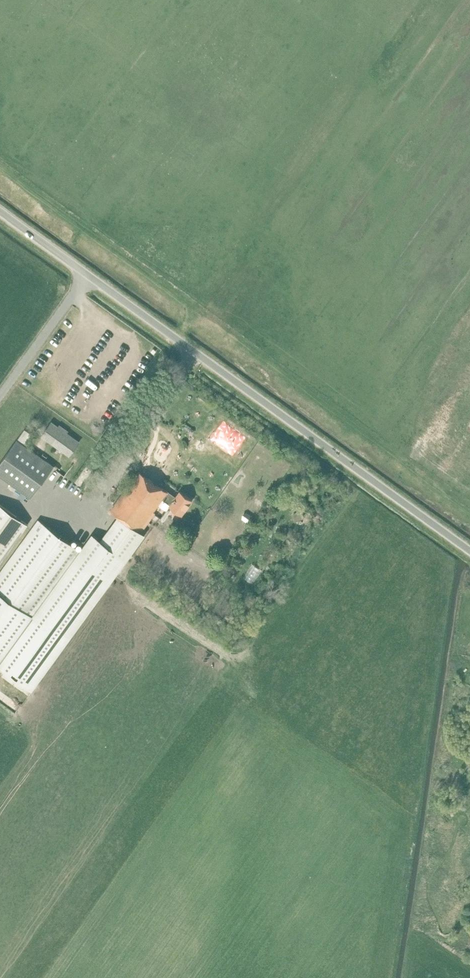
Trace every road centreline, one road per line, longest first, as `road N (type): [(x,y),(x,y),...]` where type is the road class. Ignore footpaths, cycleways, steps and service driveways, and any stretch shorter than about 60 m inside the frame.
road 1 (unclassified): [(469,550),(0,211)]

